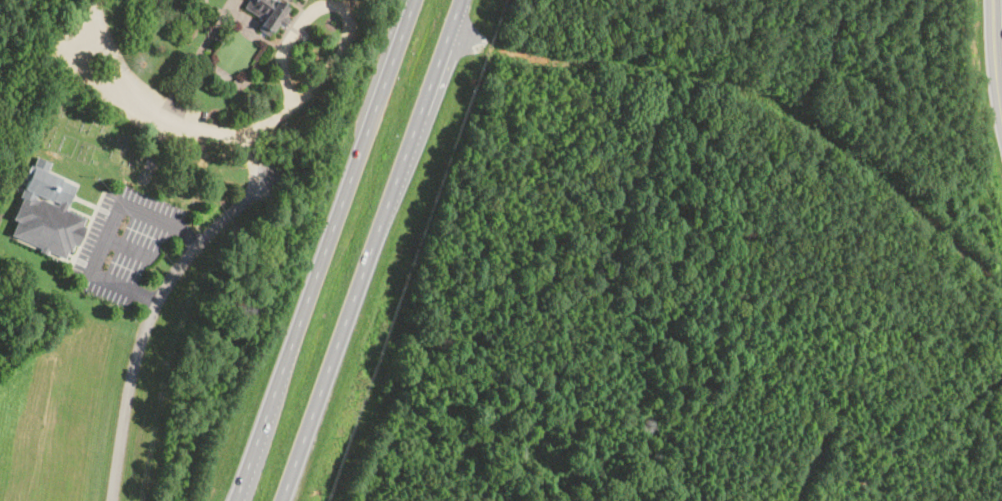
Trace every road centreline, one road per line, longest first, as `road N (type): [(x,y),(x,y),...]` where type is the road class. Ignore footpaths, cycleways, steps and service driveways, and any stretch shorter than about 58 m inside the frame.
road 1 (trunk): [(281,500),(460,0)]
road 2 (trunk): [(414,0),(238,500)]
road 3 (track): [(448,34),(548,62),(684,71),(771,103),(819,132)]
road 4 (residential): [(114,500),(131,378),(162,293),(197,245),(253,193)]
road 5 (track): [(1001,283),(819,132)]

